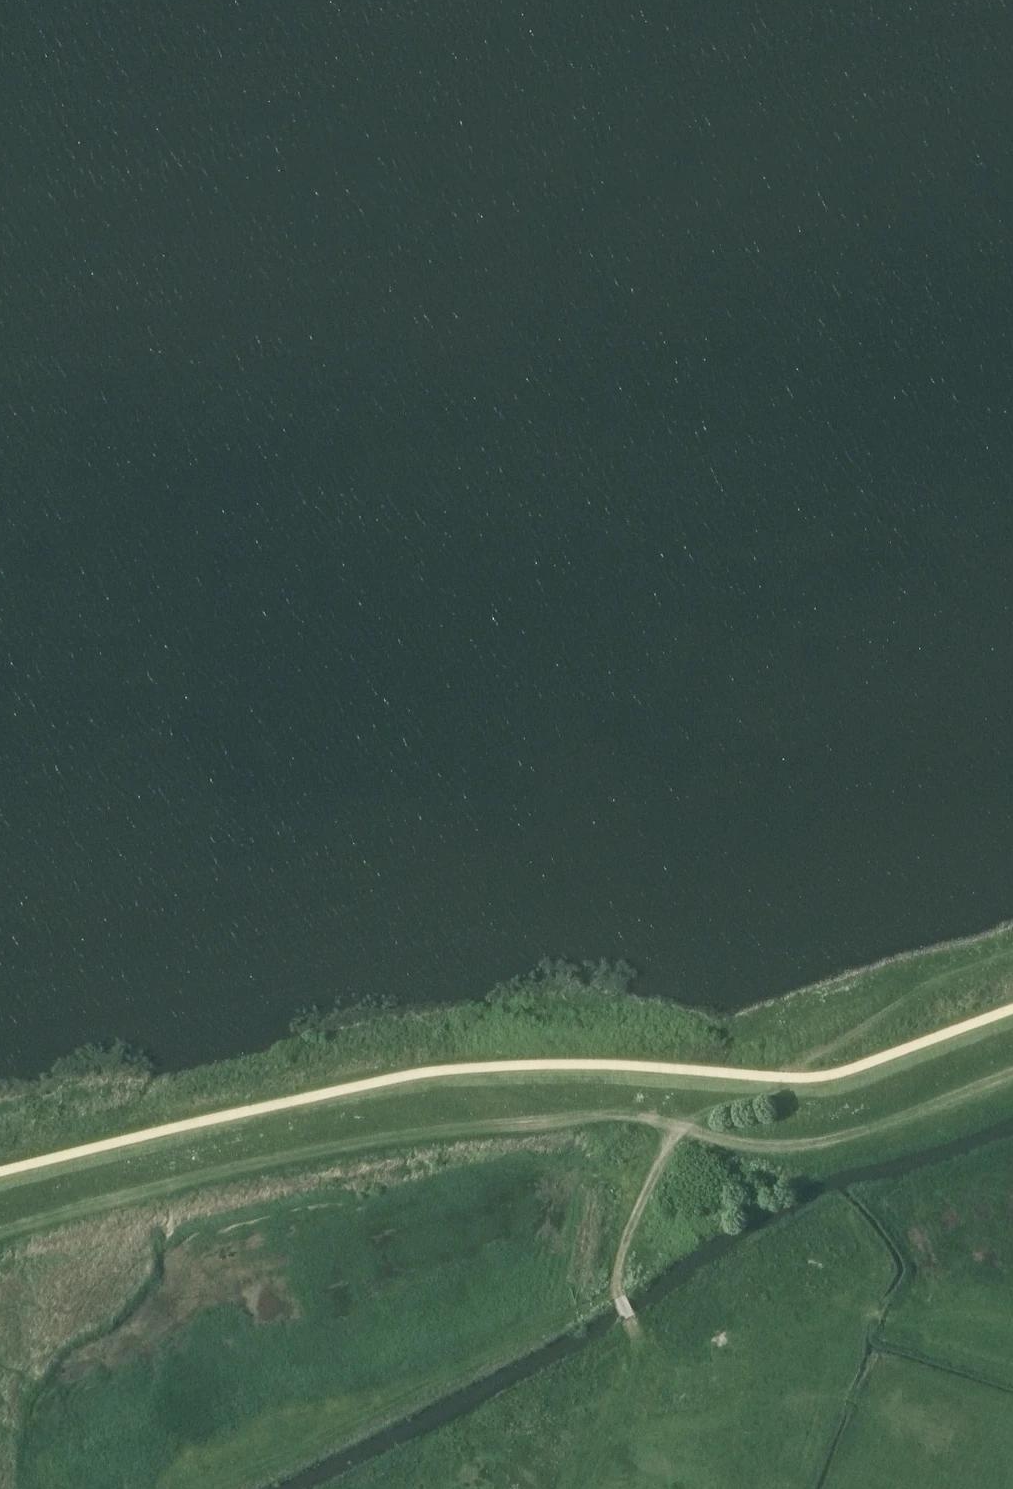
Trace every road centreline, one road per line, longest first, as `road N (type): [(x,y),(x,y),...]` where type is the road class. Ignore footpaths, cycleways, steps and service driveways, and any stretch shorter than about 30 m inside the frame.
road 1 (track): [(1012,1068),(806,1145),(740,1145),(652,1116),(561,1121),(358,1152),(0,1243)]
road 2 (track): [(821,1078),(682,1124),(642,1196),(619,1262),(615,1289),(631,1331),(626,1376)]
road 3 (track): [(1012,957),(917,990),(787,1079)]
road 4 (track): [(652,1116),(500,1088),(473,1068)]

